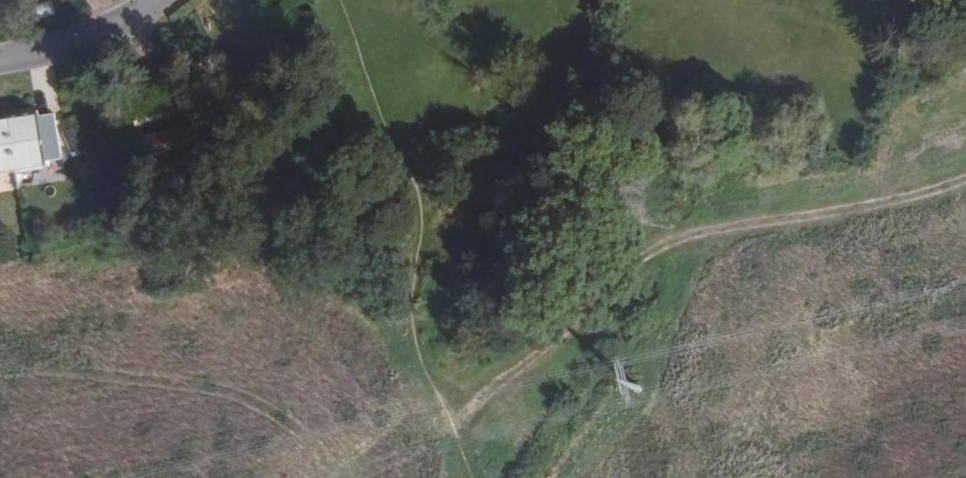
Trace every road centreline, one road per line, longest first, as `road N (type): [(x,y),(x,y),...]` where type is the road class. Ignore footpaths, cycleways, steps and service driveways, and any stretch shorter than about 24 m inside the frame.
road 1 (residential): [(0,61),(95,37),(163,0)]

